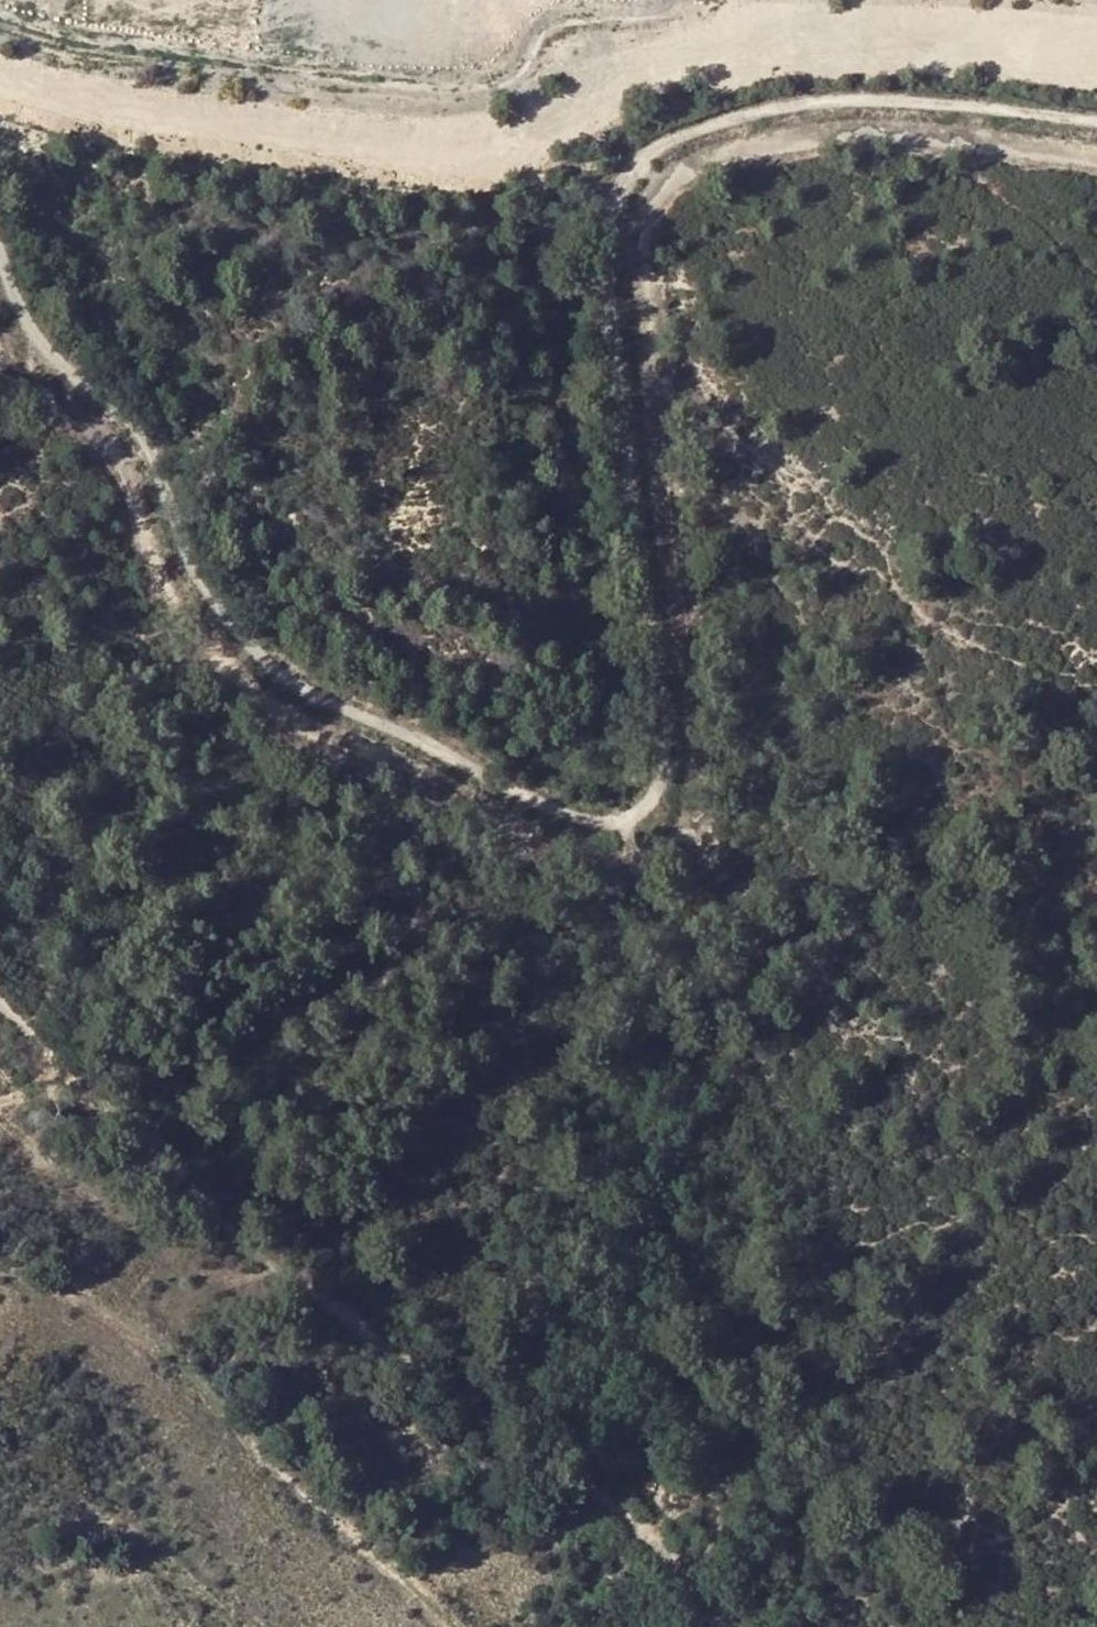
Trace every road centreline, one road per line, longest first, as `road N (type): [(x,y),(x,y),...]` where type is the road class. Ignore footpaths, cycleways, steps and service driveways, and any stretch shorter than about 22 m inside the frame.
road 1 (track): [(1096,118),(812,101),(689,127),(632,171),(607,223),(611,342),(670,776),(631,814),(563,811),(296,679),(221,611),(160,468),(128,422),(57,359),(0,264)]
road 2 (track): [(0,1004),(233,1224),(560,1473),(727,1626)]

